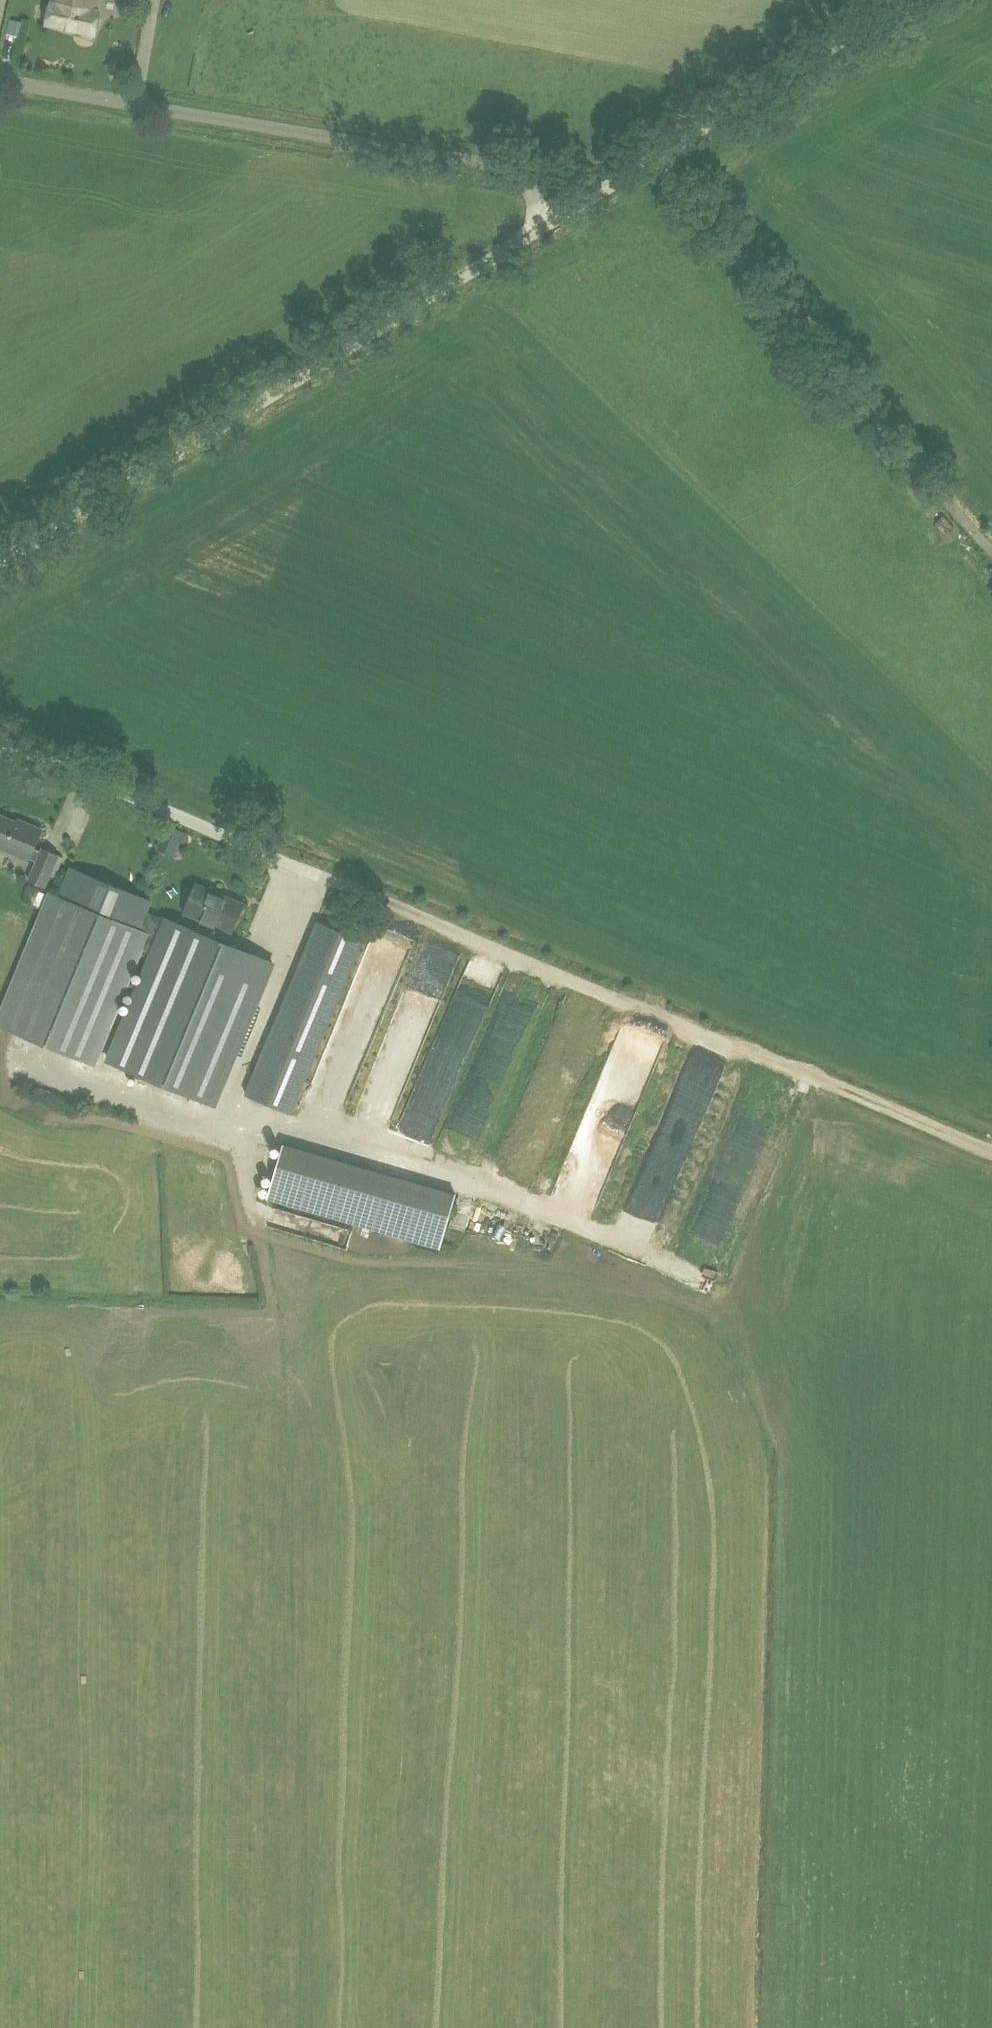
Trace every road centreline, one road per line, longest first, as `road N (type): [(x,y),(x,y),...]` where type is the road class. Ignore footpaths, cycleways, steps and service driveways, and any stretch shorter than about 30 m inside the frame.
road 1 (track): [(991,1155),(0,739)]
road 2 (unclassified): [(0,558),(540,214)]
road 3 (unclassified): [(540,214),(518,176),(446,156),(0,82)]
road 4 (unclassified): [(991,537),(645,149)]
road 5 (unclassified): [(645,149),(888,0)]
road 6 (unclassified): [(540,214),(645,149)]

